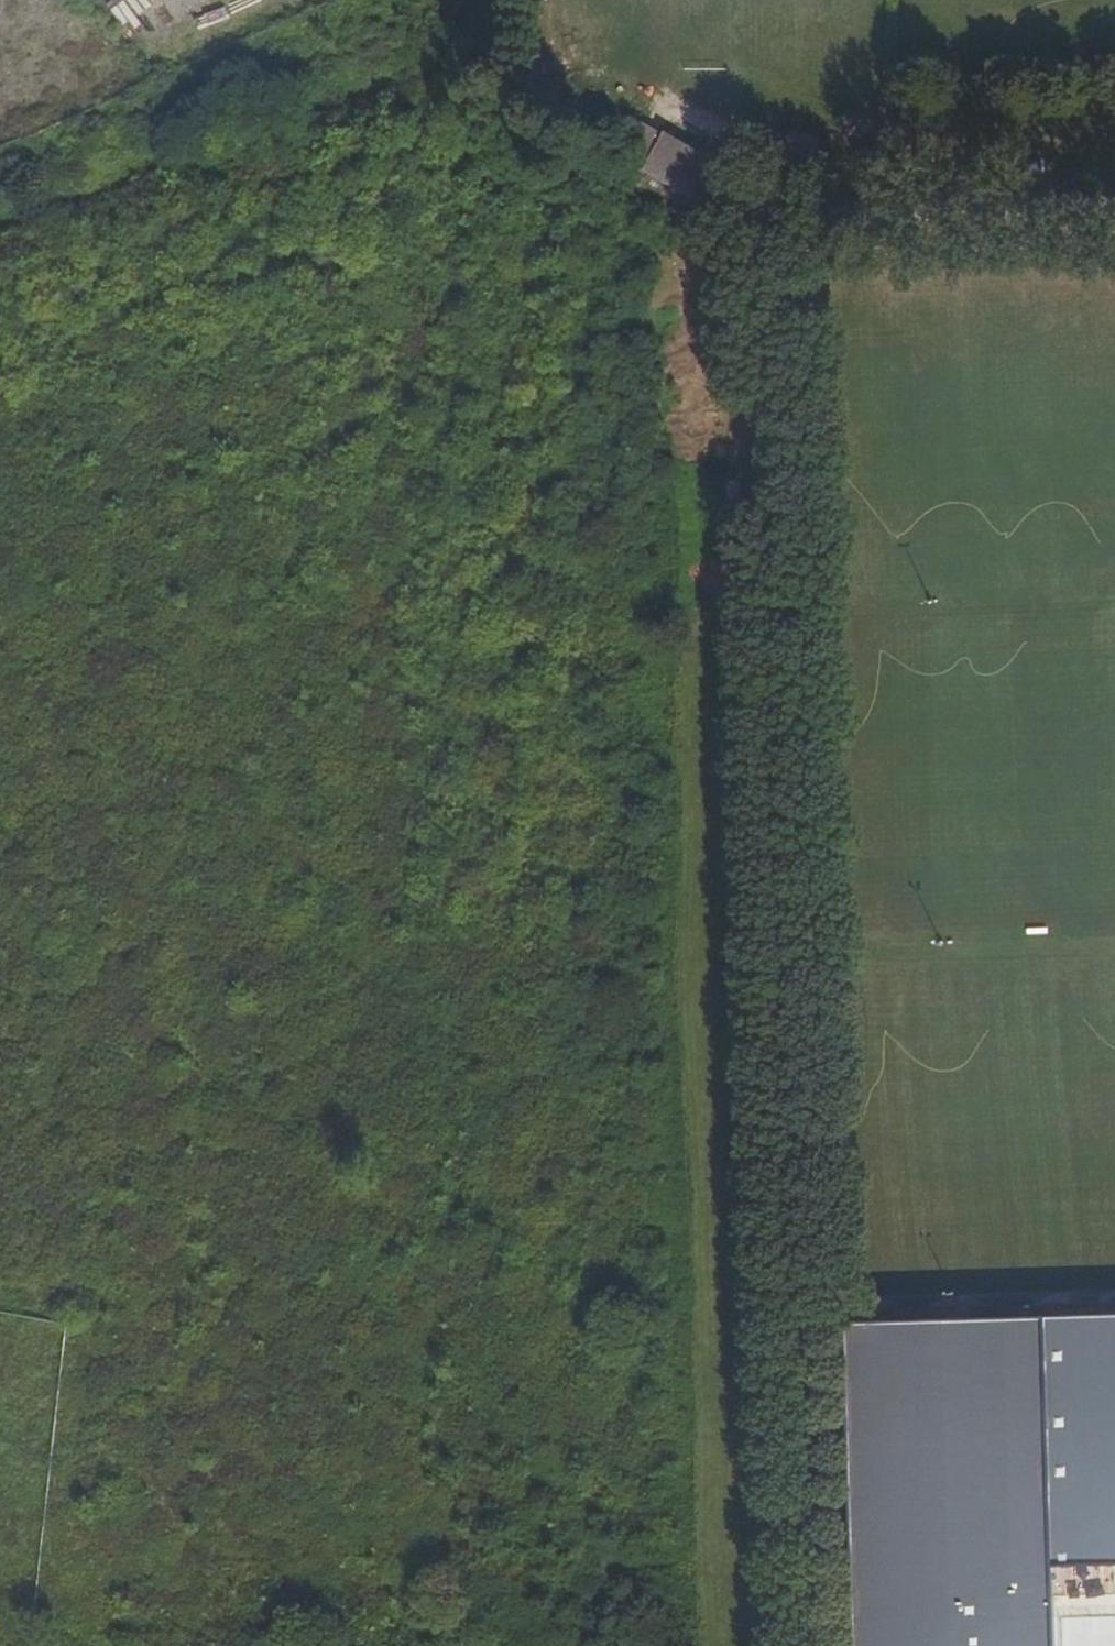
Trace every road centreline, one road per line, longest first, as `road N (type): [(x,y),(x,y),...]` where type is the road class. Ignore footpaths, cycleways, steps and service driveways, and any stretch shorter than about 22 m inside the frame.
road 1 (primary): [(57,611),(124,660),(198,677),(265,667),(343,619),(391,540),(402,464),(382,402),(346,351)]
road 2 (primary): [(346,351),(310,322),(248,295),(181,291),(126,306),(70,343),(41,377),(14,442),(11,509),(31,573),(57,611)]
road 3 (primary): [(346,351),(593,217),(806,0)]

